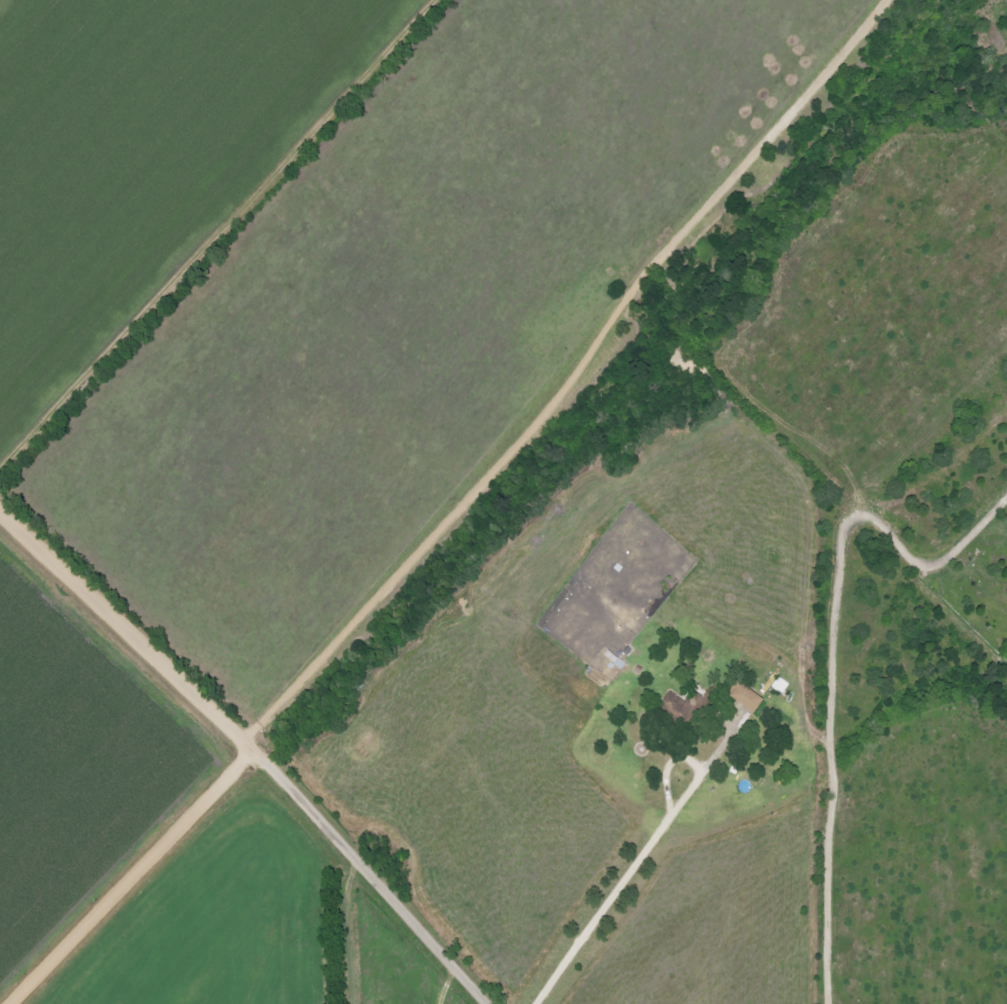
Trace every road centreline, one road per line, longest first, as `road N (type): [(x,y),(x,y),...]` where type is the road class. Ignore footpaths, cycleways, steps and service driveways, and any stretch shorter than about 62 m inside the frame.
road 1 (residential): [(11,1003),(254,748)]
road 2 (residential): [(254,748),(0,510)]
road 3 (residential): [(488,1003),(254,748)]

